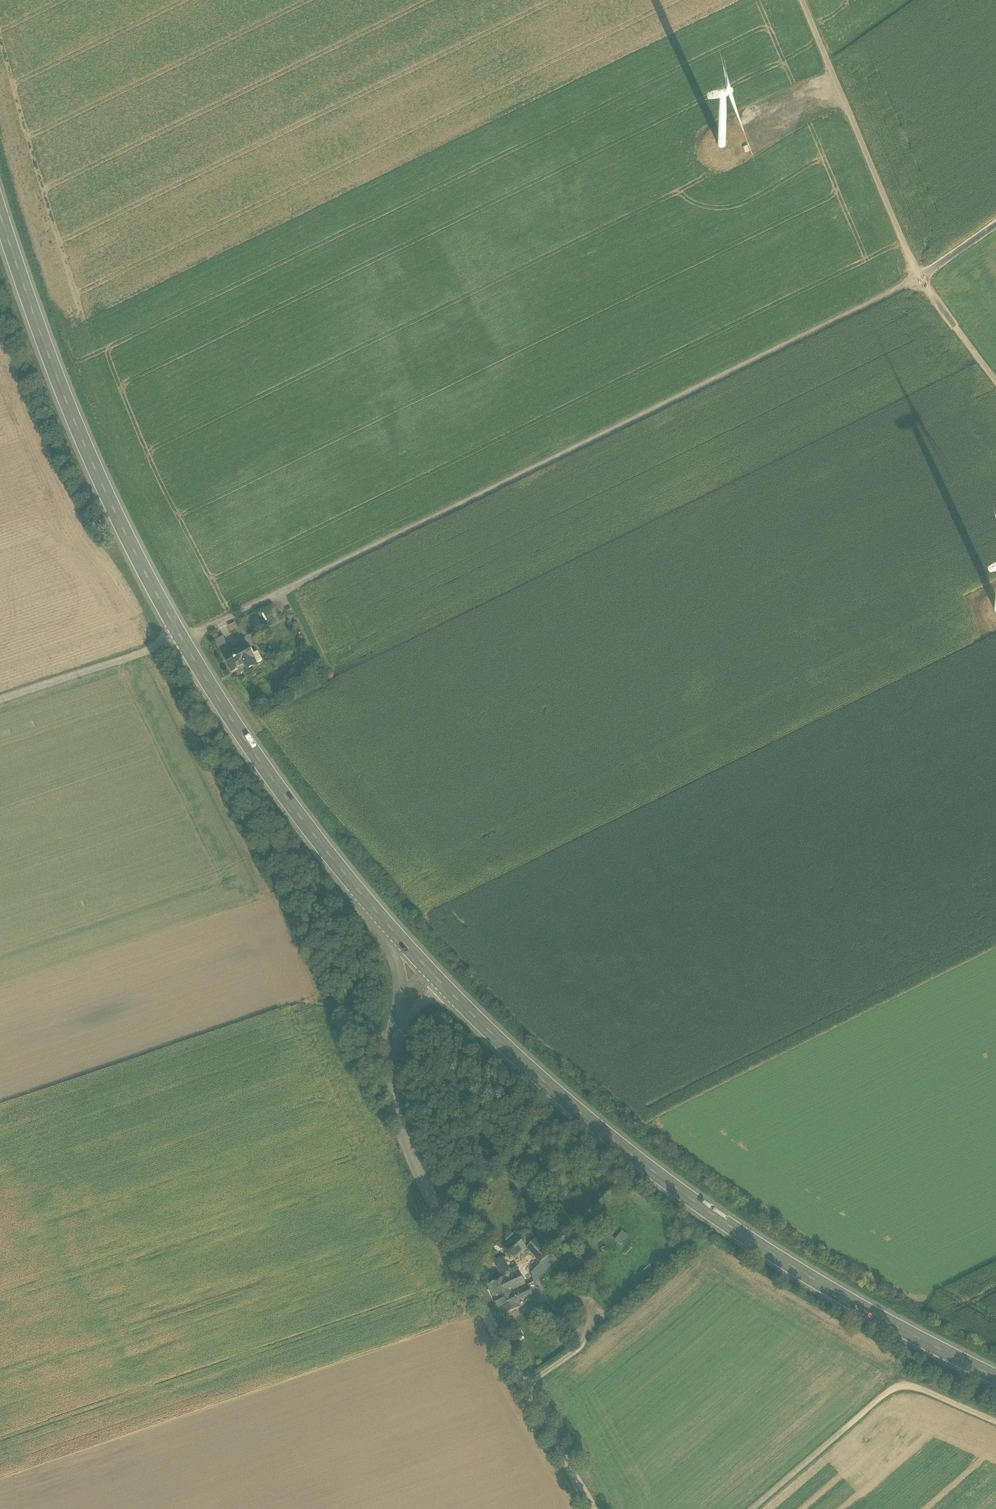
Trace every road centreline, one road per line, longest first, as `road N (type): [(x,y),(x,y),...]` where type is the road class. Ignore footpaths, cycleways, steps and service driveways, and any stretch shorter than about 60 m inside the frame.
road 1 (track): [(919,278),(187,639),(0,703)]
road 2 (secondary): [(0,197),(87,448),(187,639),(238,731),(410,954)]
road 3 (secondary): [(410,954),(638,1165),(723,1227),(883,1325),(995,1377)]
road 4 (residential): [(410,954),(387,1091),(436,1222),(589,1508)]
road 5 (track): [(802,0),(919,278)]
road 6 (track): [(995,1420),(898,1381),(751,1508)]
road 7 (track): [(919,278),(995,382)]

